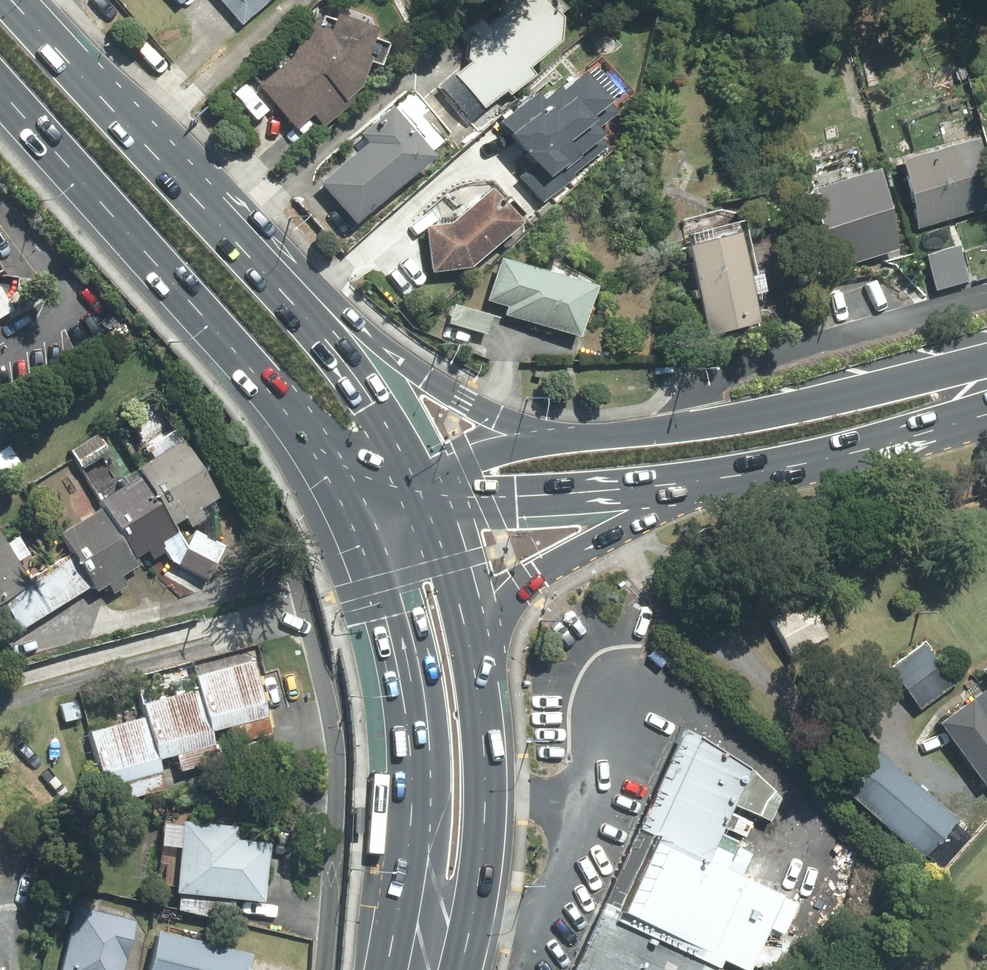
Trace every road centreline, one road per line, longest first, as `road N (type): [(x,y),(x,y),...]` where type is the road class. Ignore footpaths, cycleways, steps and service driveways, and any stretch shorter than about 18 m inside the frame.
road 1 (primary): [(308,441),(0,91)]
road 2 (primary): [(11,0),(303,316)]
road 3 (secondary): [(568,440),(692,426),(986,363)]
road 4 (primary): [(433,946),(413,723),(380,612)]
road 5 (secondary): [(986,413),(832,459),(679,487)]
road 6 (primary): [(303,316),(378,348),(462,402),(568,440)]
road 7 (primary): [(679,487),(540,573),(507,617),(482,687)]
road 8 (primary): [(482,687),(490,782),(478,852),(433,946)]
road 9 (secondary): [(679,487),(518,499),(423,493)]
road 10 (primary): [(303,316),(353,372),(423,493)]
road 11 (primary): [(423,493),(482,687)]
road 12 (primary): [(380,612),(308,441)]
road 13 (secondary): [(423,493),(479,456),(568,440)]
road 14 (primary): [(380,612),(392,543),(423,493)]
road 15 (primary): [(423,493),(348,468),(308,441)]

